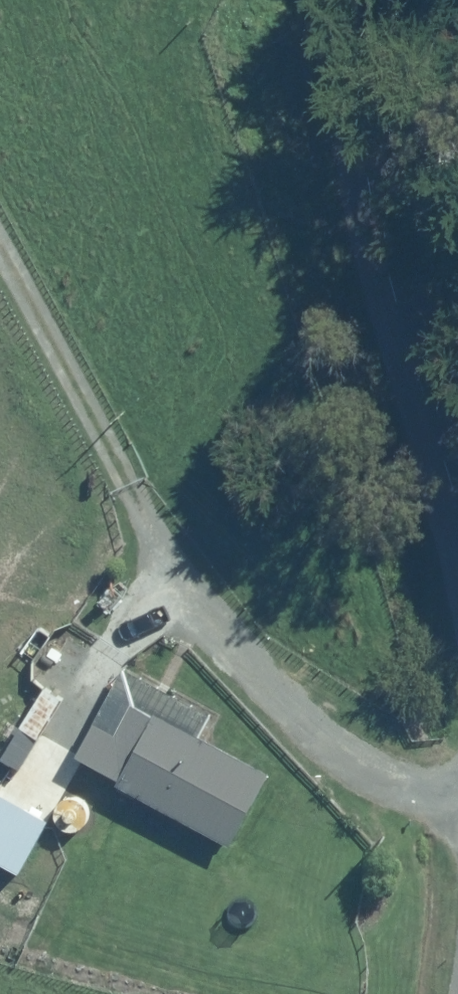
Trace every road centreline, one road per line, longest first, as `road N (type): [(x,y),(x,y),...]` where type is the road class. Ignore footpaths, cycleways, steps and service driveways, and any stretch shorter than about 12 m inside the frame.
road 1 (residential): [(457,513),(371,191),(366,42),(373,0)]
road 2 (track): [(181,604),(0,242)]

